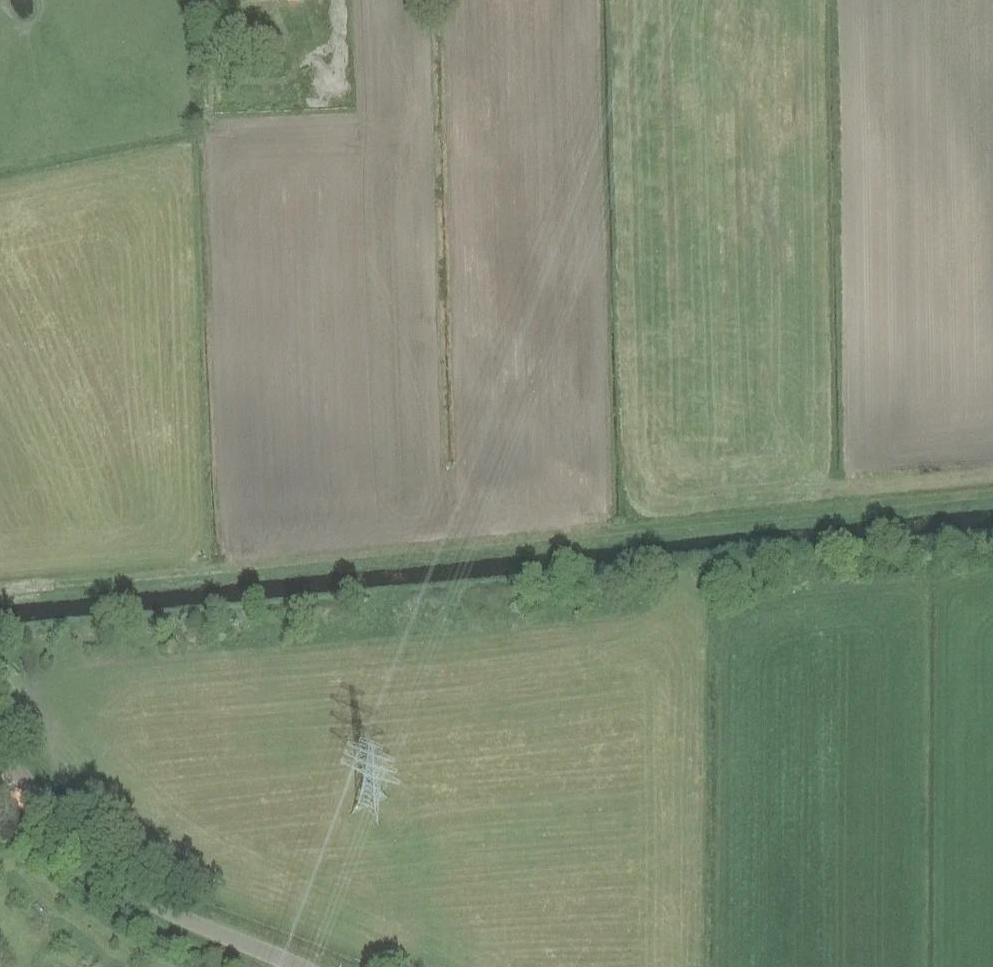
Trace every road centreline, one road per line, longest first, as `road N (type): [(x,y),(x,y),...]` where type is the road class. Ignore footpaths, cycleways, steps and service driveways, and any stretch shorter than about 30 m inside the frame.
road 1 (tertiary): [(296,966),(99,868),(26,784),(0,741)]

